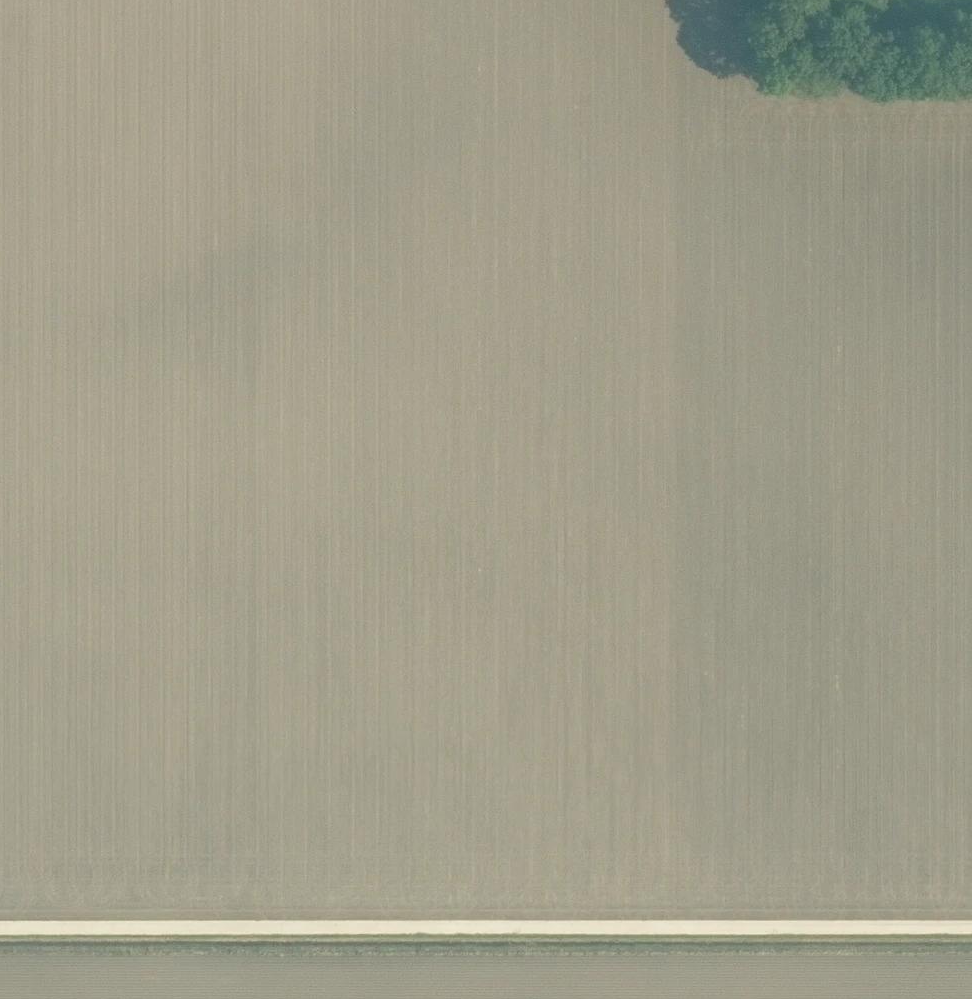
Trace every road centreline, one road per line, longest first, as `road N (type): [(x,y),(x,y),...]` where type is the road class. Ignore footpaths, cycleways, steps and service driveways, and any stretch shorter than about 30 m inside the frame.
road 1 (track): [(971,928),(0,929)]

